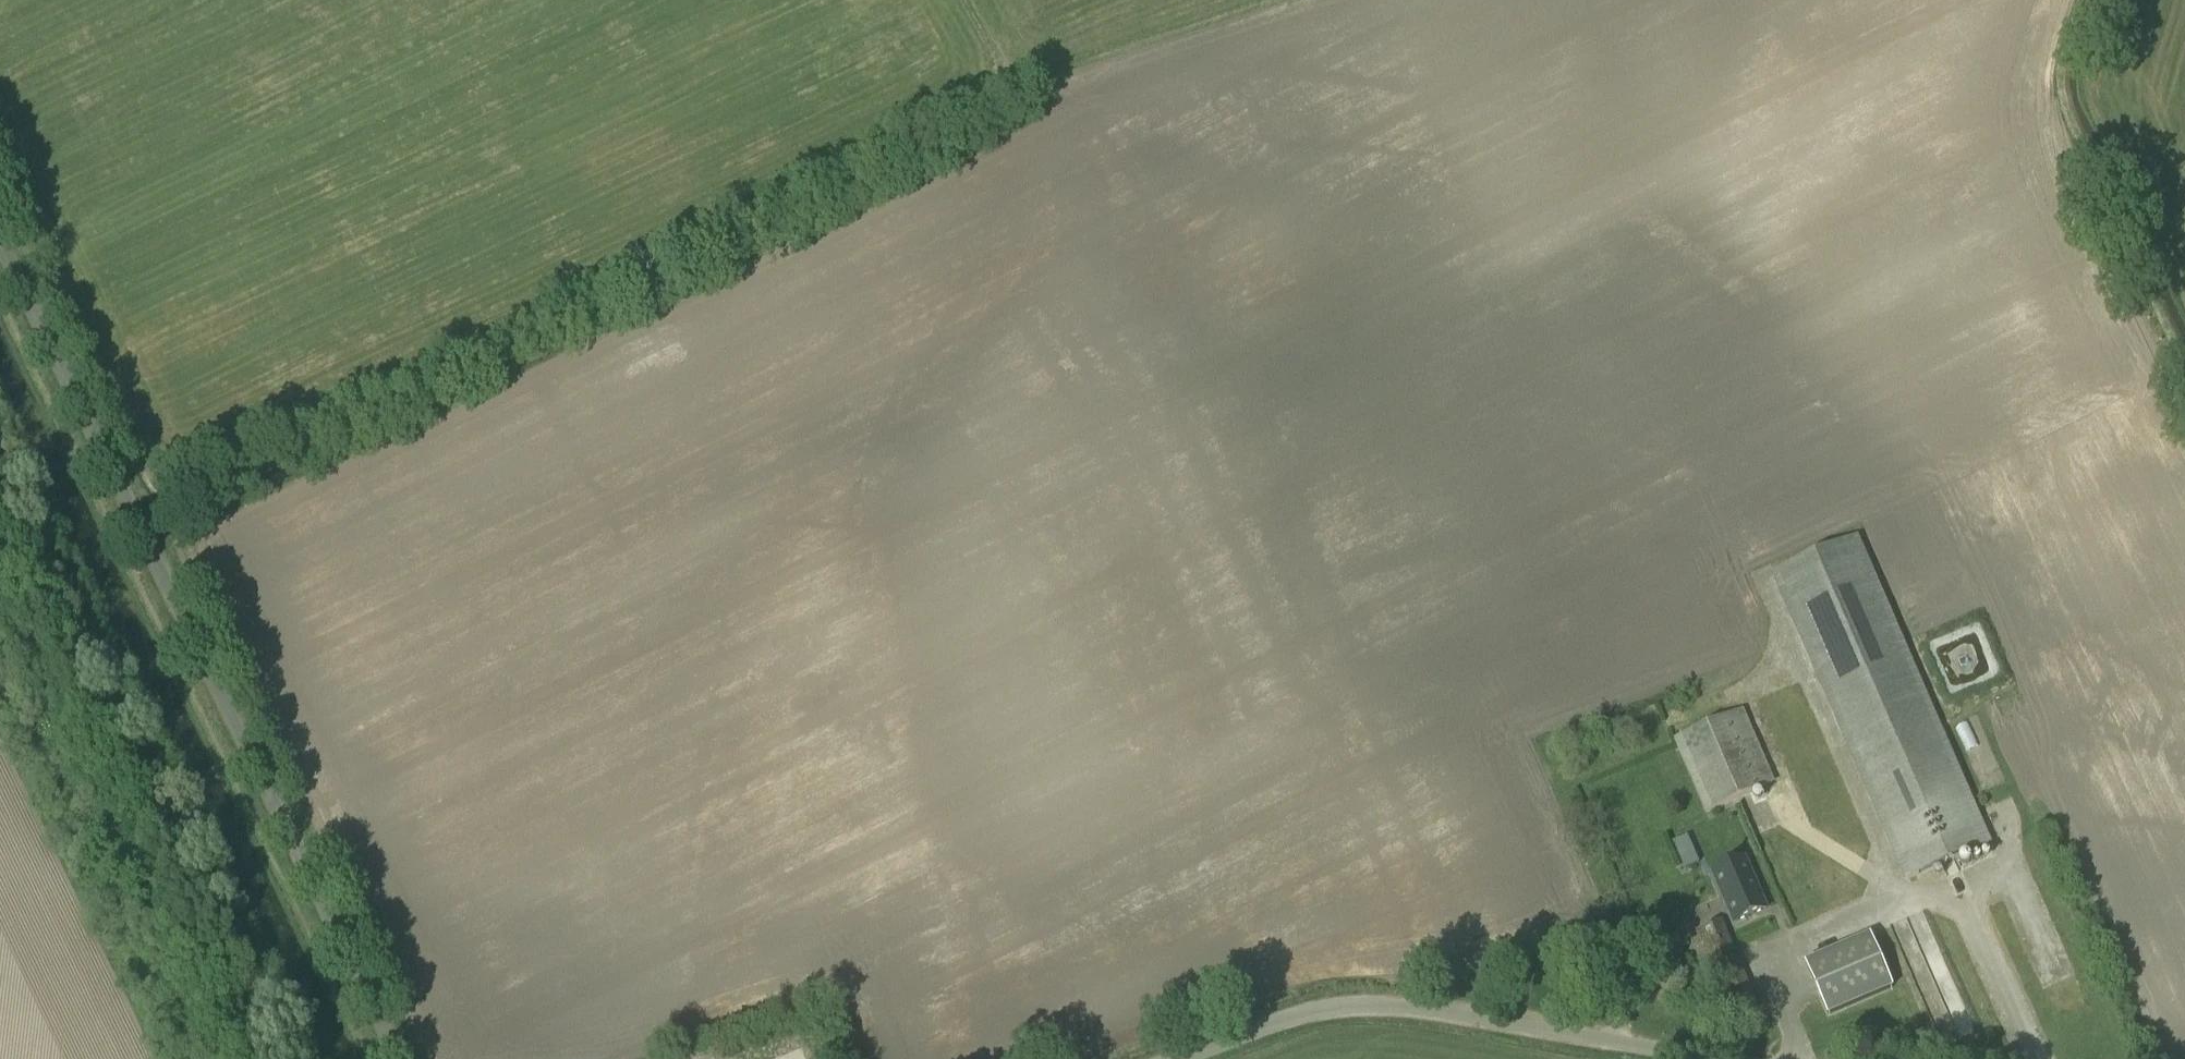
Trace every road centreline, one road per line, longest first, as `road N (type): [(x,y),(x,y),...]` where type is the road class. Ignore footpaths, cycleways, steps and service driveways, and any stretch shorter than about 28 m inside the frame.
road 1 (unclassified): [(395,1058),(157,592),(0,241)]
road 2 (unclassified): [(1181,1058),(1321,1010),(1383,1005),(1714,1058)]

